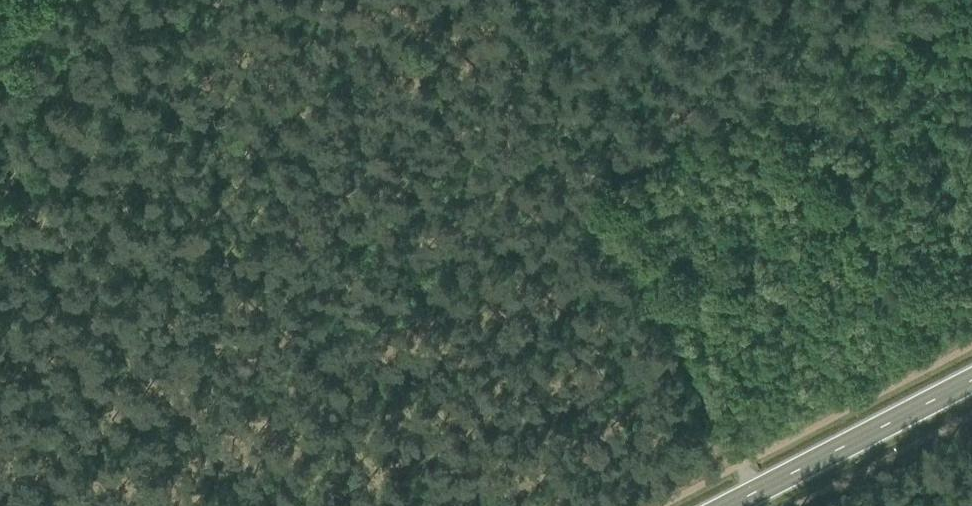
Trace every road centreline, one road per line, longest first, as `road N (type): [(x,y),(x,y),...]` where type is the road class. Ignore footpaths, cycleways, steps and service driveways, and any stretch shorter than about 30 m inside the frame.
road 1 (track): [(741,467),(696,369),(584,177)]
road 2 (secondary): [(733,505),(971,382)]
road 3 (track): [(137,371),(282,505)]
road 4 (track): [(0,242),(137,371)]

